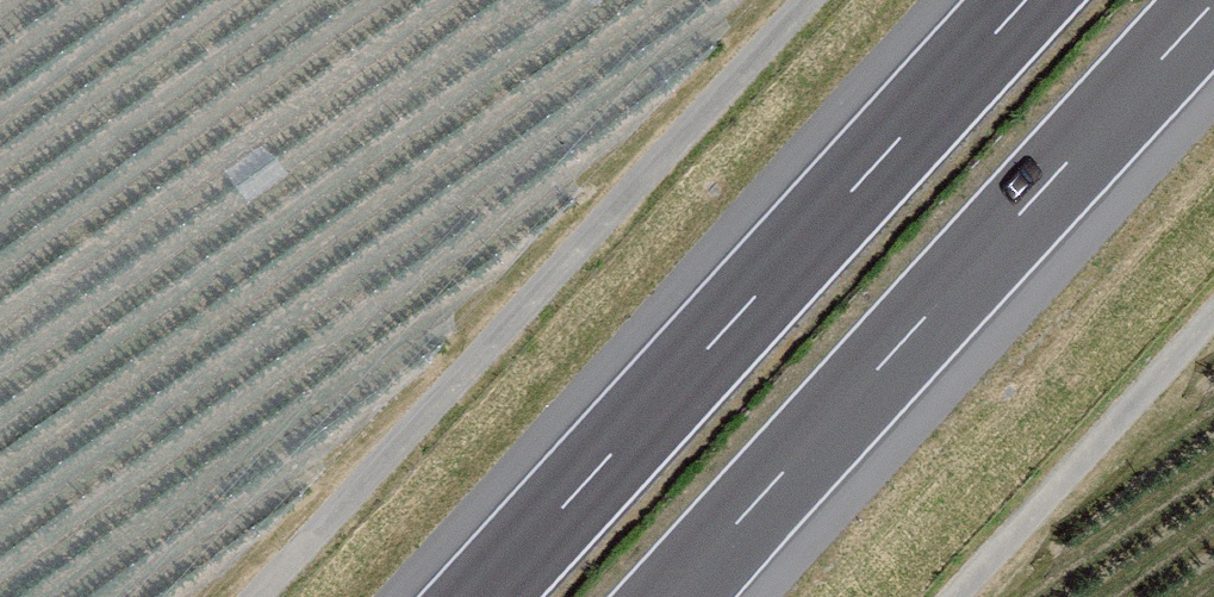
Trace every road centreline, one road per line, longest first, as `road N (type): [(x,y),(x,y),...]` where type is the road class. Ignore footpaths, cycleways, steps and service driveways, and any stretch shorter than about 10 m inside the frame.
road 1 (track): [(252,596),(808,0)]
road 2 (motorway): [(1025,0),(479,596)]
road 3 (motorway): [(677,596),(1213,9)]

